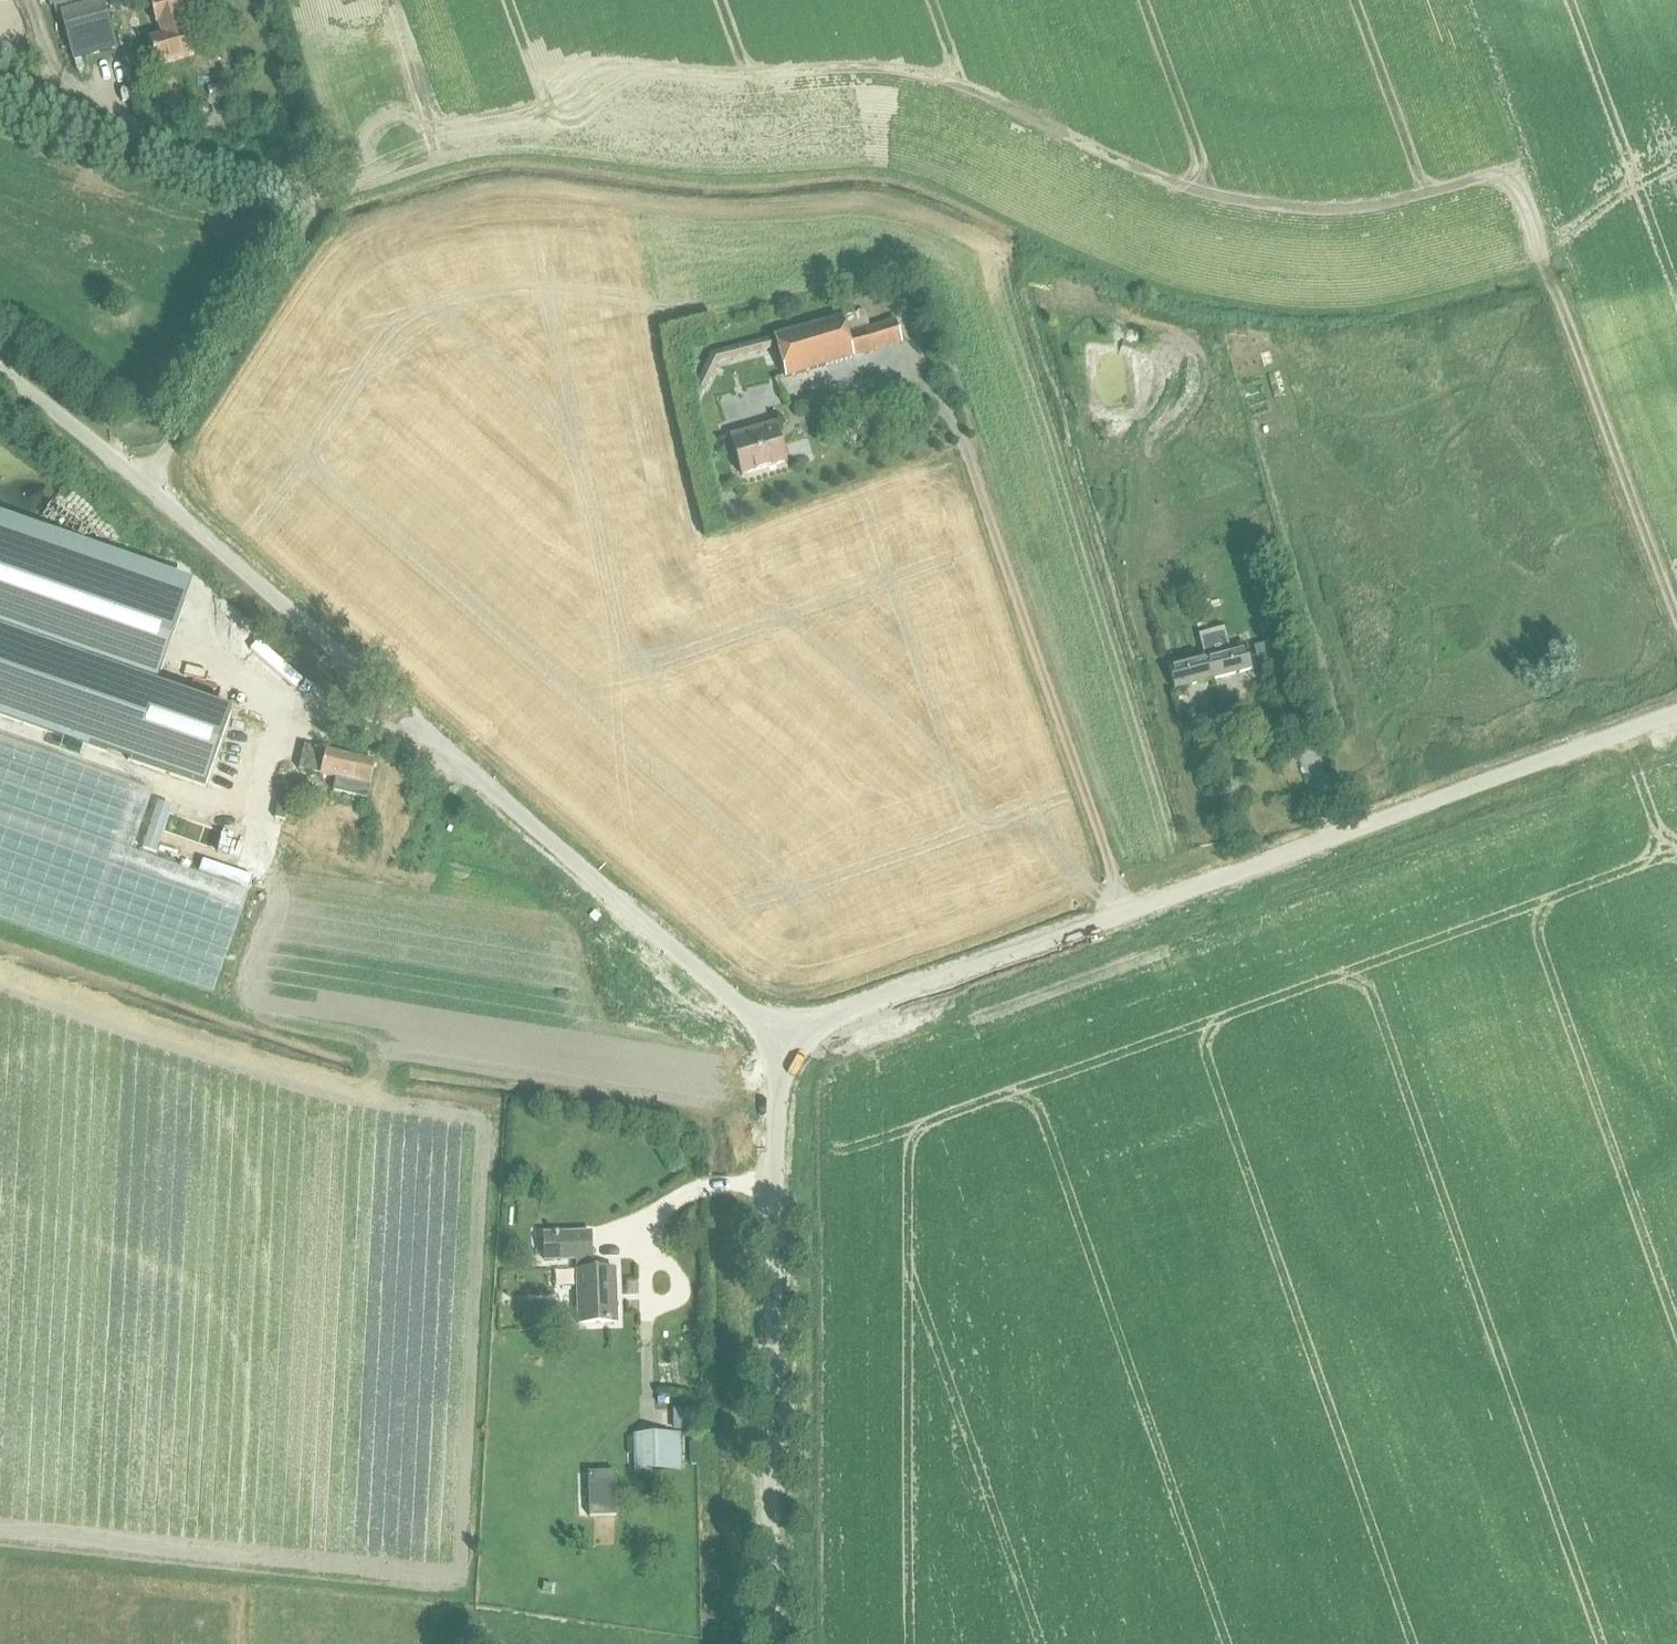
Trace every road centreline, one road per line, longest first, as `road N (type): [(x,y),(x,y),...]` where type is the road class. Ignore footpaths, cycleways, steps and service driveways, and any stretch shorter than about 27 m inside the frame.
road 1 (unclassified): [(780,1037),(0,368)]
road 2 (unclassified): [(780,1037),(1676,718)]
road 3 (unclassified): [(773,1643),(780,1037)]

